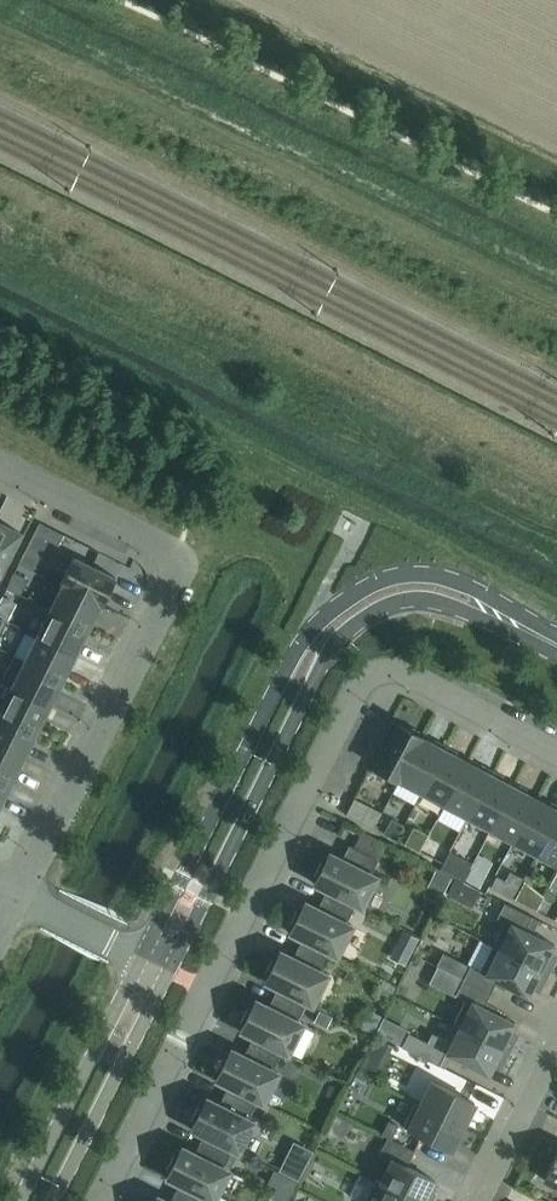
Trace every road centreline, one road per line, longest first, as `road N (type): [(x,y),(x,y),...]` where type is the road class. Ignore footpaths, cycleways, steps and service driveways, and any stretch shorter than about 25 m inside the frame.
road 1 (residential): [(556,759),(377,664),(105,1200)]
road 2 (tertiary): [(519,622),(472,582),(438,574),(363,587),(317,624),(146,959)]
road 3 (residential): [(18,896),(165,610),(173,565),(143,529),(0,462)]
road 4 (tertiary): [(170,971),(342,636),(391,605),(424,599),(519,622)]
road 5 (tertiary): [(146,959),(22,1200)]
road 6 (tertiary): [(56,1200),(170,971)]
road 7 (residential): [(556,1052),(483,1200)]
road 8 (residential): [(146,959),(18,896)]

